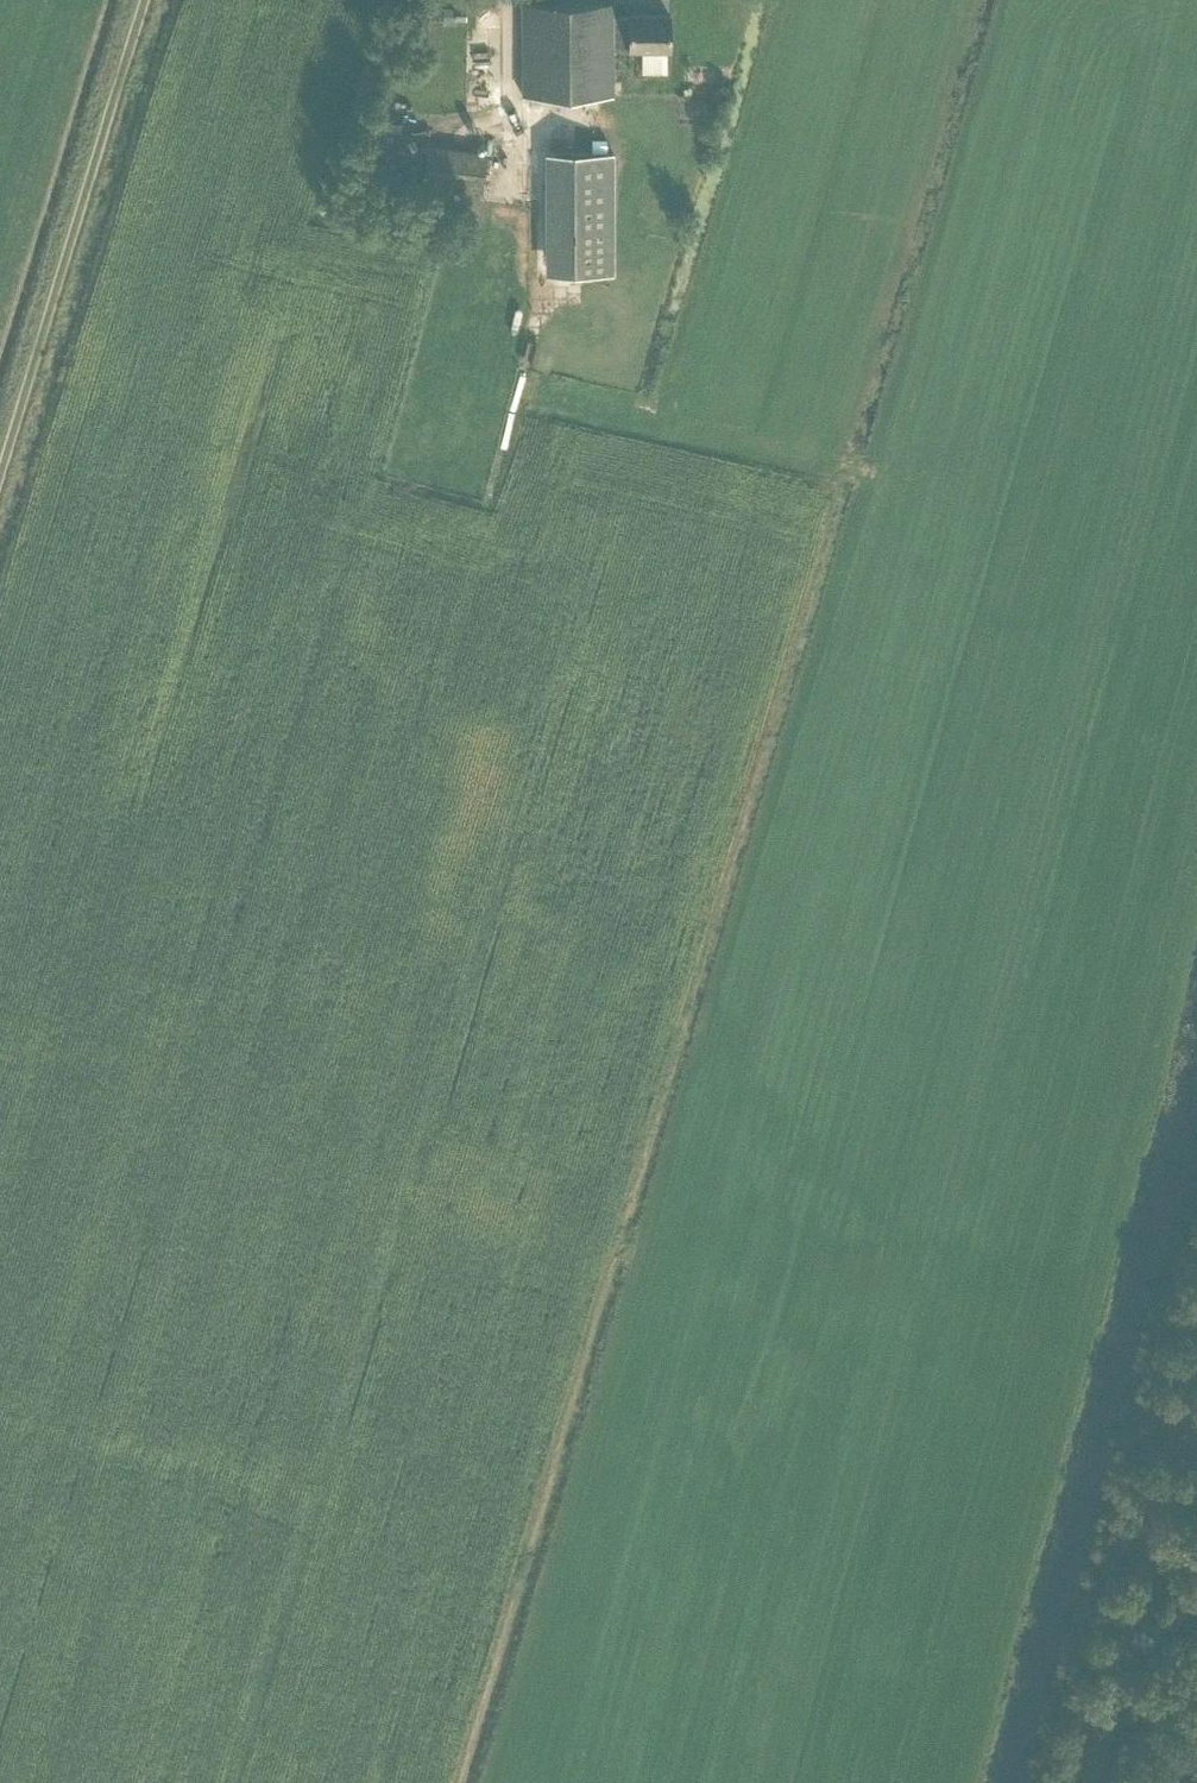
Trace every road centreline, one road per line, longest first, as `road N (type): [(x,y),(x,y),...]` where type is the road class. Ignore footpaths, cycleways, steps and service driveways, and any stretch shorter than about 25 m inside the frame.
road 1 (unclassified): [(1196,1374),(1093,1782)]

